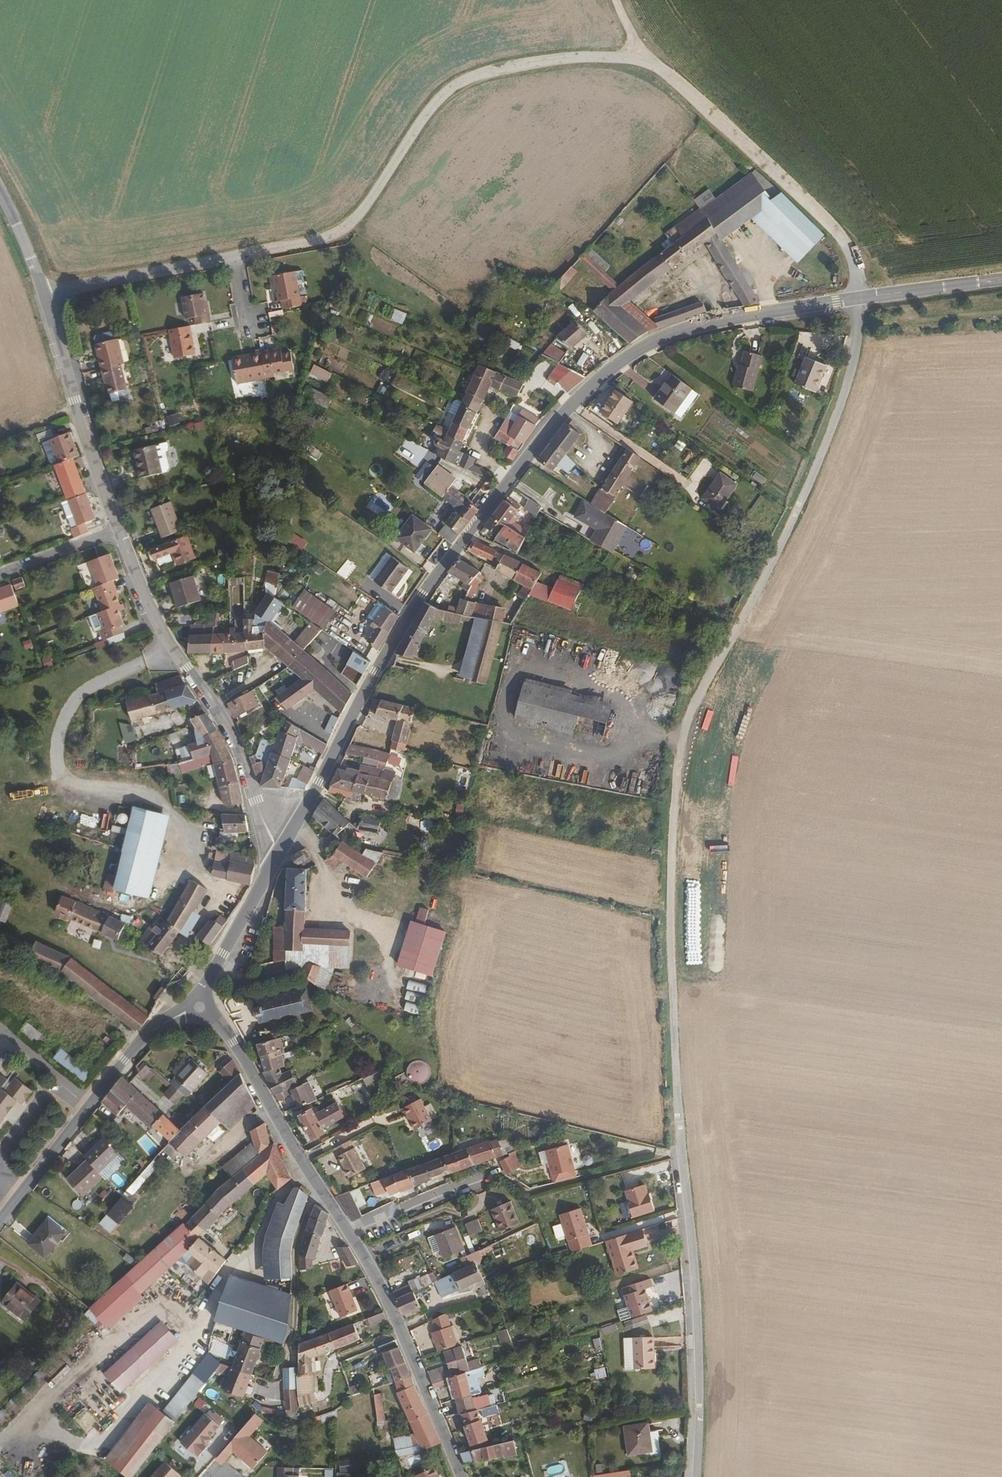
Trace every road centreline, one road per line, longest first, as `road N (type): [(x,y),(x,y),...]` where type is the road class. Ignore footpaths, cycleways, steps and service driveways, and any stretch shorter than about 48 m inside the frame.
road 1 (residential): [(695,1476),(694,1272),(679,1147),(672,974),(672,839),(686,735),(826,446),(852,368),(861,298)]
road 2 (track): [(235,257),(344,227),(438,100),(461,83),(561,58),(654,63)]
road 3 (tertiary): [(513,478),(432,582),(376,673),(280,854)]
road 4 (tertiary): [(861,298),(726,319),(651,343),(571,407),(513,478)]
road 5 (unclassified): [(118,531),(169,639),(232,731),(280,854)]
road 6 (track): [(654,63),(846,244),(861,298)]
road 7 (unclassified): [(42,289),(235,257),(248,334)]
road 8 (tertiary): [(200,1005),(233,1042),(349,1232)]
road 9 (tertiary): [(349,1232),(383,1291),(461,1476)]
road 10 (unclassified): [(42,289),(118,531)]
road 11 (tertiary): [(280,854),(200,1005)]
road 12 (residential): [(349,1232),(501,1172)]
road 13 (tertiary): [(200,1005),(143,1038),(90,1107)]
road 14 (tertiary): [(90,1107),(0,1222)]
road 15 (tertiary): [(1001,280),(861,298)]
road 16 (residential): [(0,577),(118,531)]

